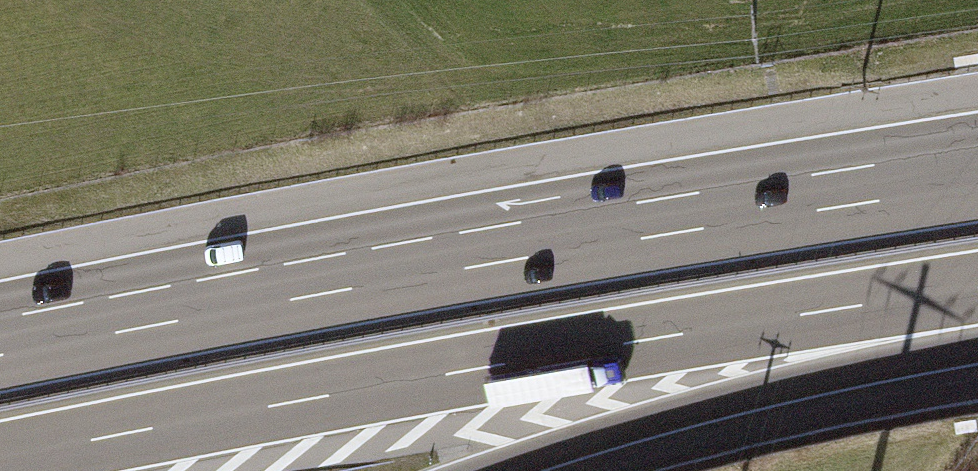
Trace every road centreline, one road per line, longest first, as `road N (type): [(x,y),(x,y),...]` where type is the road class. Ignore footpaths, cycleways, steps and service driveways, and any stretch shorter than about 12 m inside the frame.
road 1 (motorway): [(0,459),(977,289)]
road 2 (motorway): [(977,189),(668,236),(0,357)]
road 3 (motorway): [(511,470),(746,397),(977,345)]

